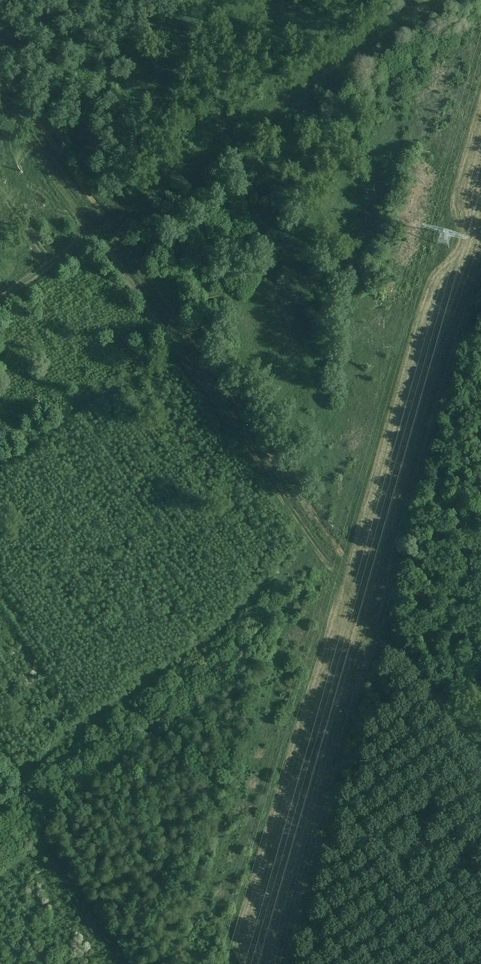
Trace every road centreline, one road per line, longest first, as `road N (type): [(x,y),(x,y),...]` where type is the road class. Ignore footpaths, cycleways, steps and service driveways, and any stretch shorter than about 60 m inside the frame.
road 1 (track): [(0,96),(480,784)]
road 2 (track): [(435,0),(0,305)]

